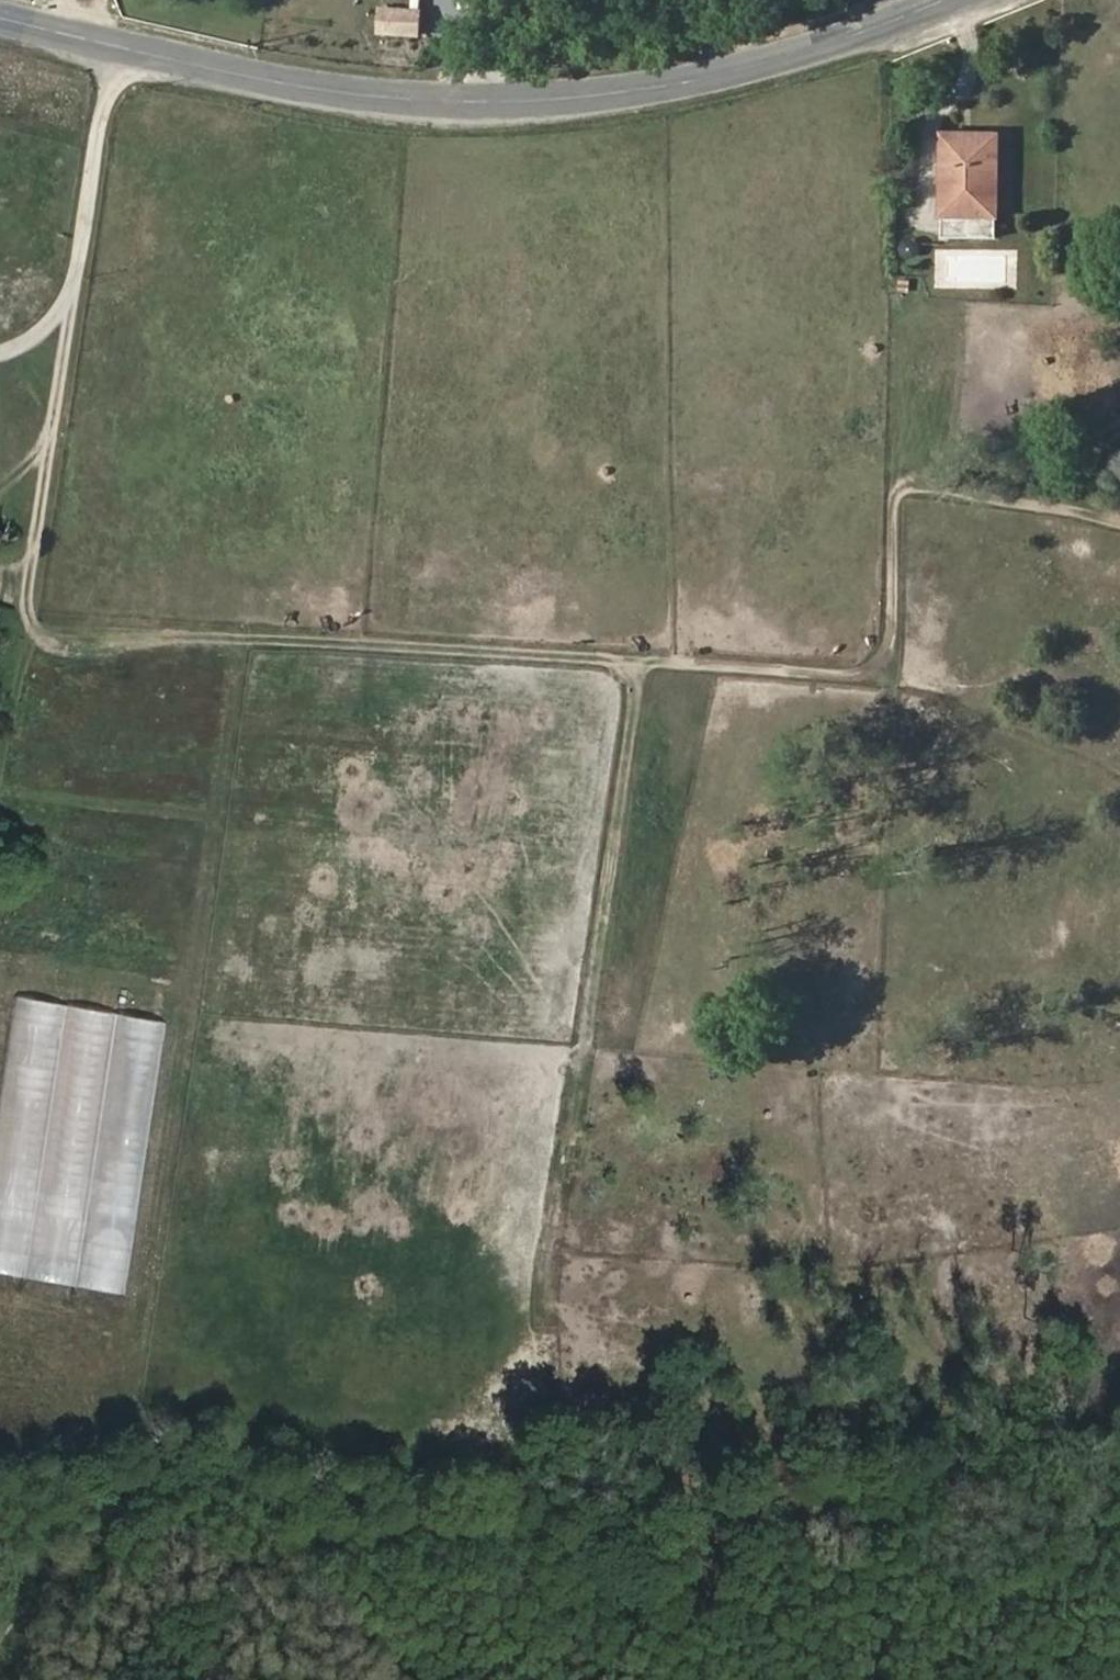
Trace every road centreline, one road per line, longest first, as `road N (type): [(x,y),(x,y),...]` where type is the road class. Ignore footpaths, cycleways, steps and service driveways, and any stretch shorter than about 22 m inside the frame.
road 1 (tertiary): [(954,0),(682,86),(539,99),(406,99),(0,16)]
road 2 (track): [(632,663),(845,674),(871,667),(888,653),(900,490),(1119,525)]

